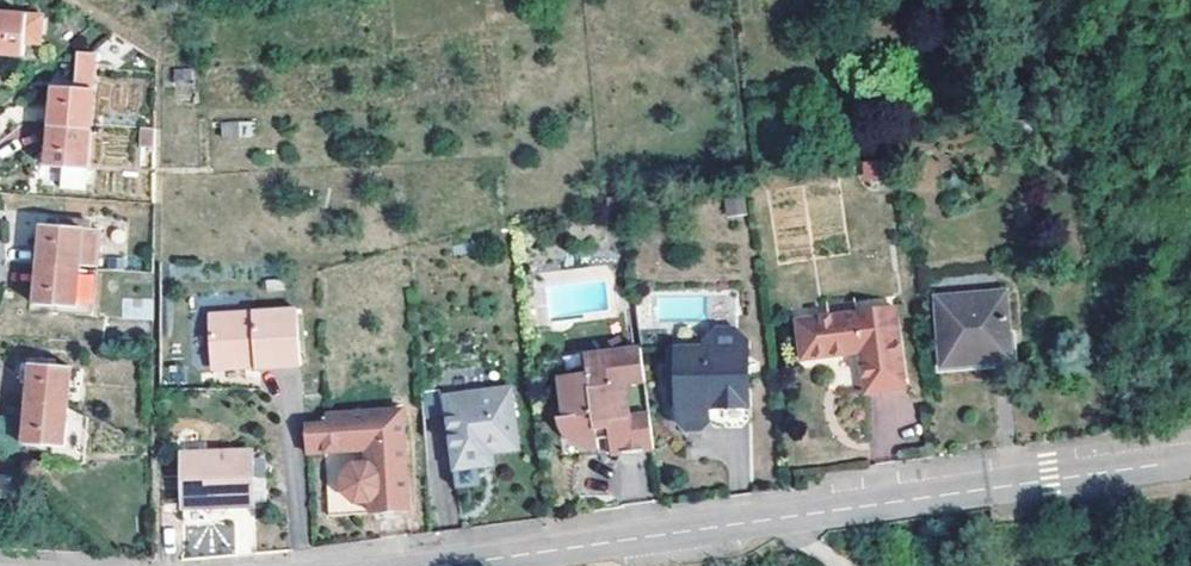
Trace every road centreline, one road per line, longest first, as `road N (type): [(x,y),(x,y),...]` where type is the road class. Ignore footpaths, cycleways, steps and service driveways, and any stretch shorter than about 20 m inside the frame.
road 1 (residential): [(430,565),(1190,460)]

